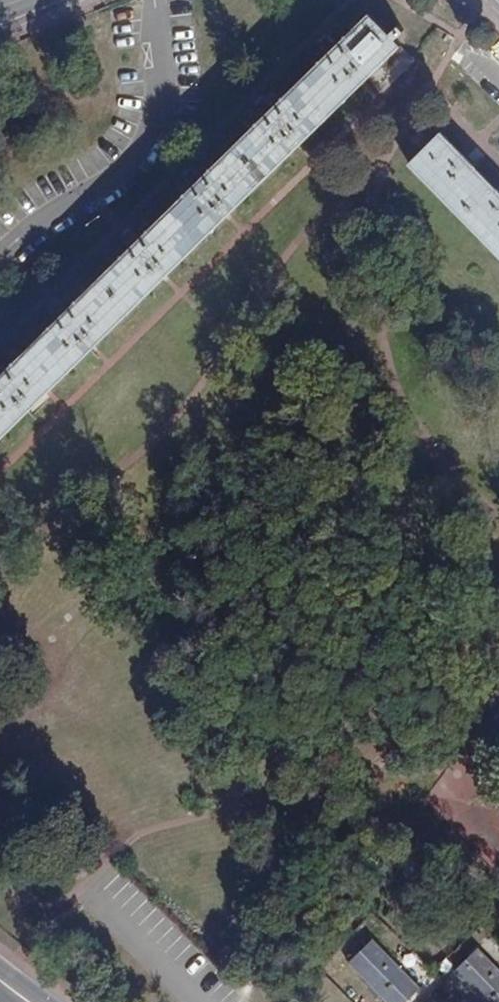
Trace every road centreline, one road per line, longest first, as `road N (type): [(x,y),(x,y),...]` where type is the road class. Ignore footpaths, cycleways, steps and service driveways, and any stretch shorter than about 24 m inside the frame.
road 1 (unclassified): [(0,261),(25,233),(122,176),(157,121),(168,55),(151,0)]

